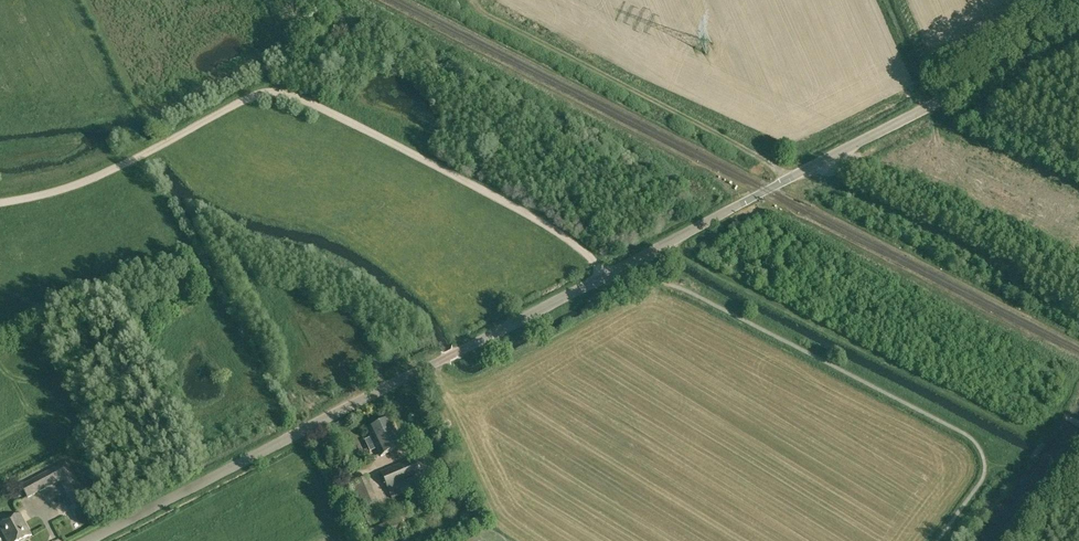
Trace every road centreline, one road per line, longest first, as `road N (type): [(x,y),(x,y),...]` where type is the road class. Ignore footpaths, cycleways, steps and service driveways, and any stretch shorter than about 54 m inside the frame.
road 1 (unclassified): [(90,540),(1078,30)]
road 2 (track): [(608,274),(570,241),(495,198),(281,92),(247,98),(99,178),(0,204)]
road 3 (track): [(1078,424),(1062,412),(1044,442),(666,244)]

